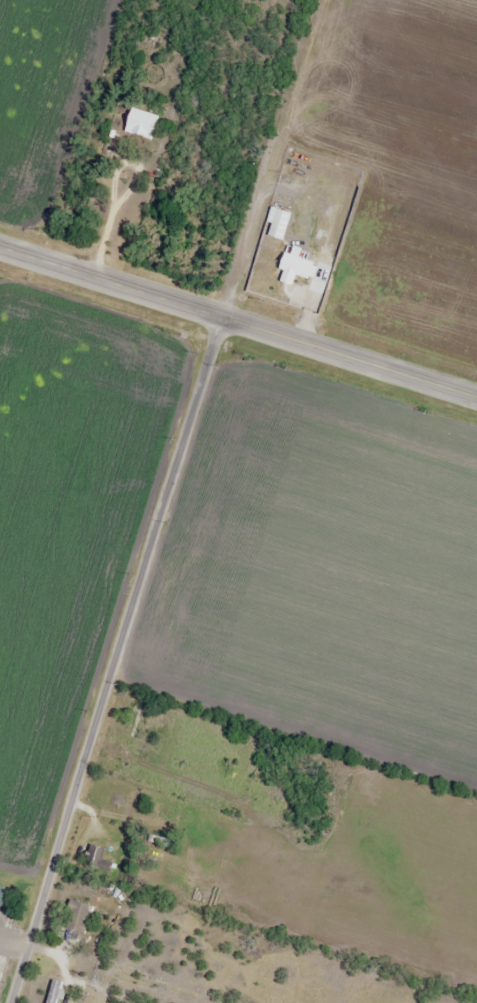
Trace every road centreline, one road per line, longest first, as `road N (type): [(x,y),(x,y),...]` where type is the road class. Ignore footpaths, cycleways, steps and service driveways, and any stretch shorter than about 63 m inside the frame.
road 1 (track): [(15,1002),(220,316),(332,0)]
road 2 (secondary): [(476,398),(220,316)]
road 3 (secondary): [(220,316),(0,246)]
road 4 (residential): [(200,1002),(31,950)]

